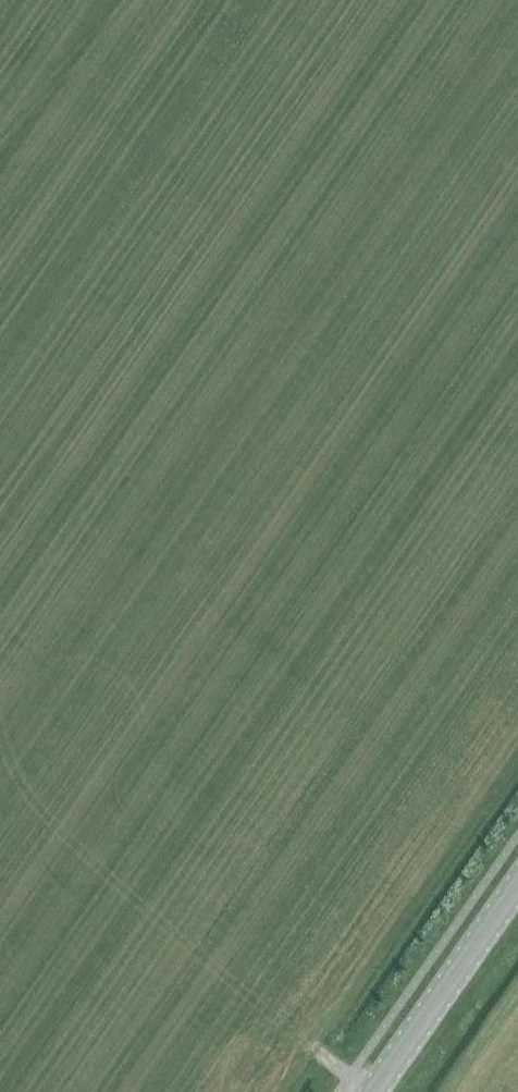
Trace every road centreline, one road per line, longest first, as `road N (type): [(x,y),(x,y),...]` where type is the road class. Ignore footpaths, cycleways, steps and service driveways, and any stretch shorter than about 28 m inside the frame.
road 1 (tertiary): [(376,1091),(517,888)]

